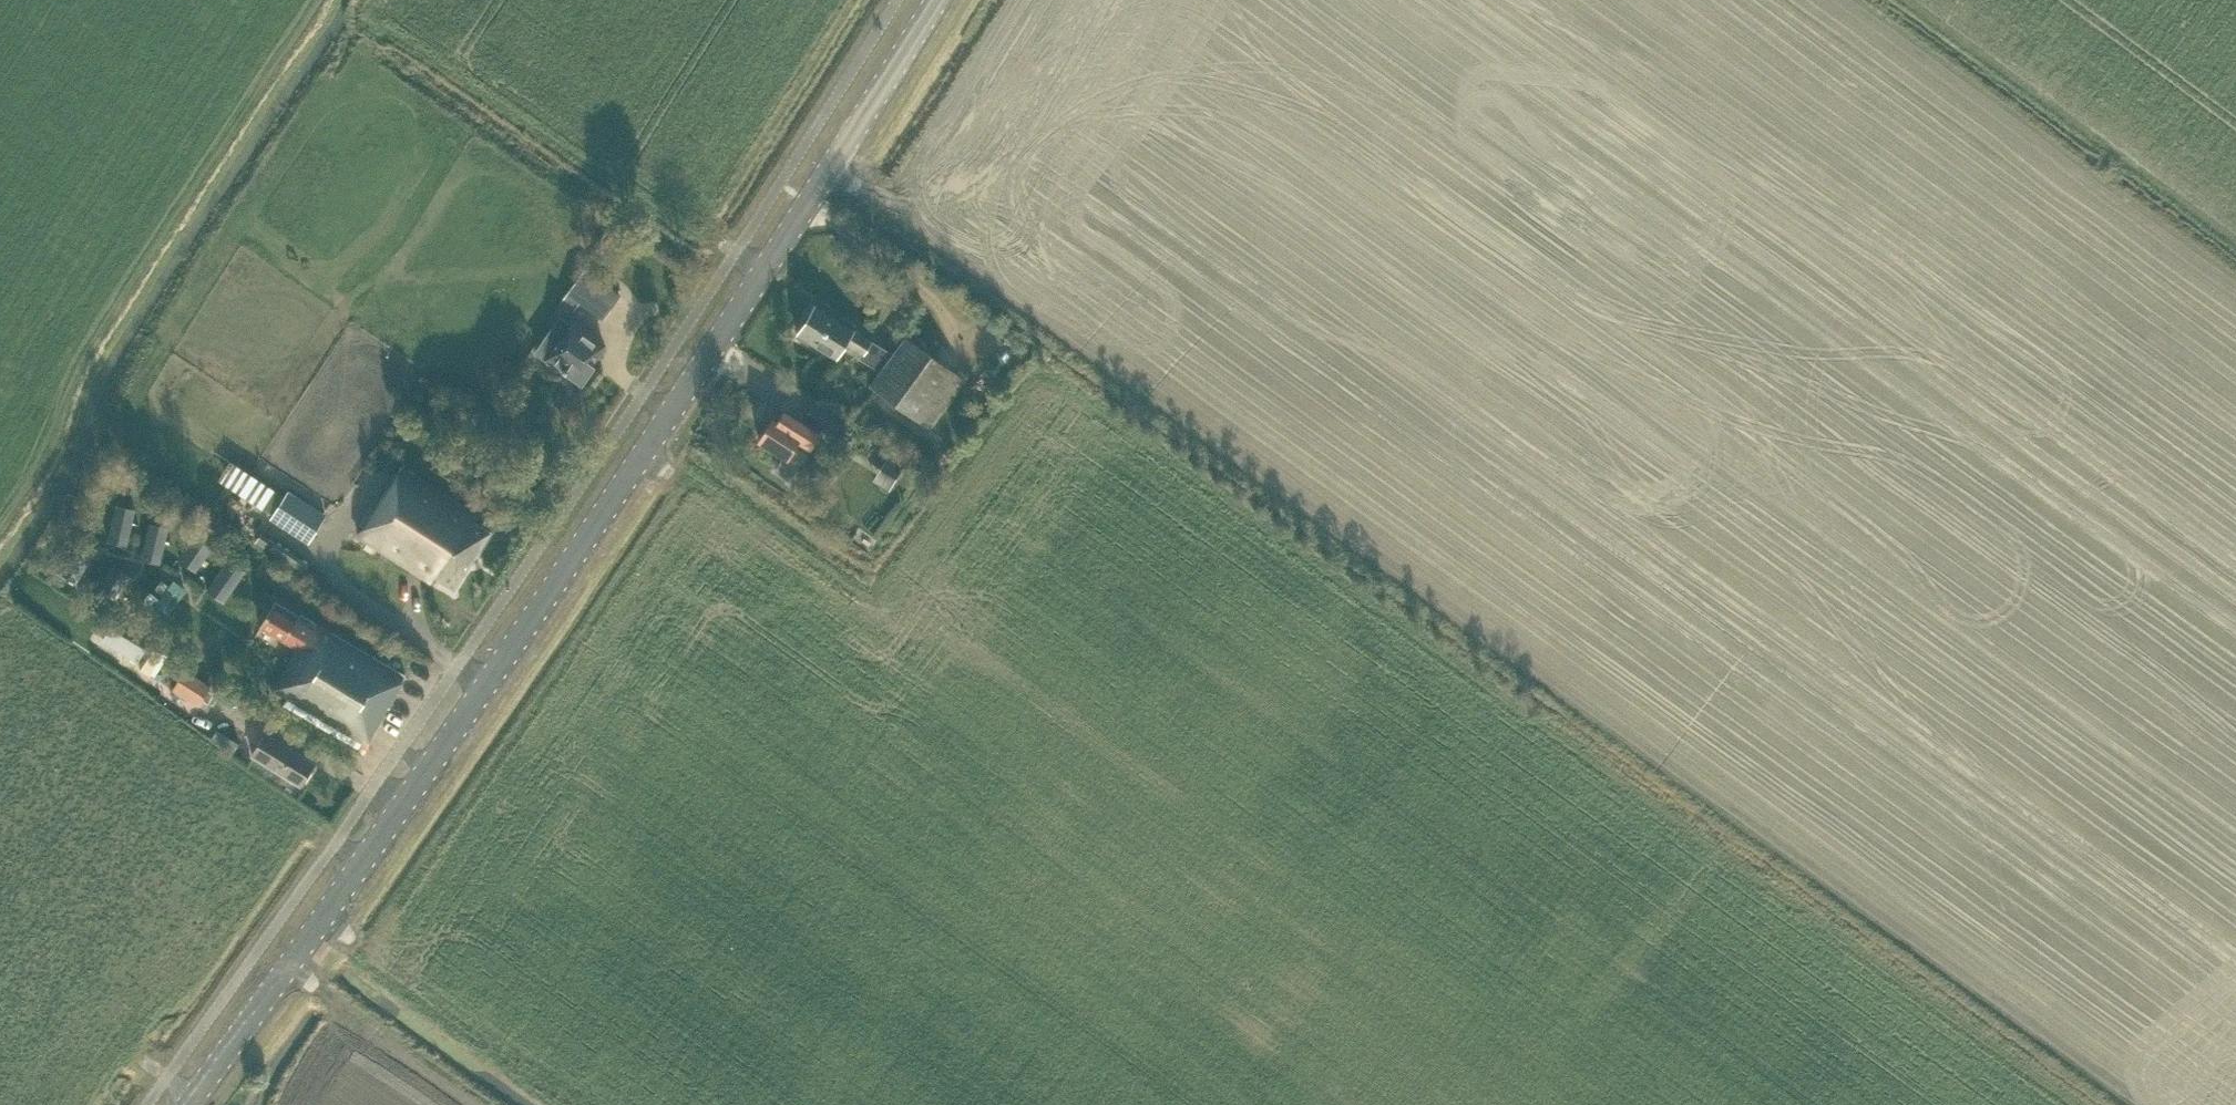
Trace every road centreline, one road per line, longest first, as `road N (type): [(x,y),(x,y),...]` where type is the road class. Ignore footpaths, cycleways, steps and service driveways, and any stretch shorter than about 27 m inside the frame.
road 1 (primary): [(188,1104),(570,568),(936,0)]

